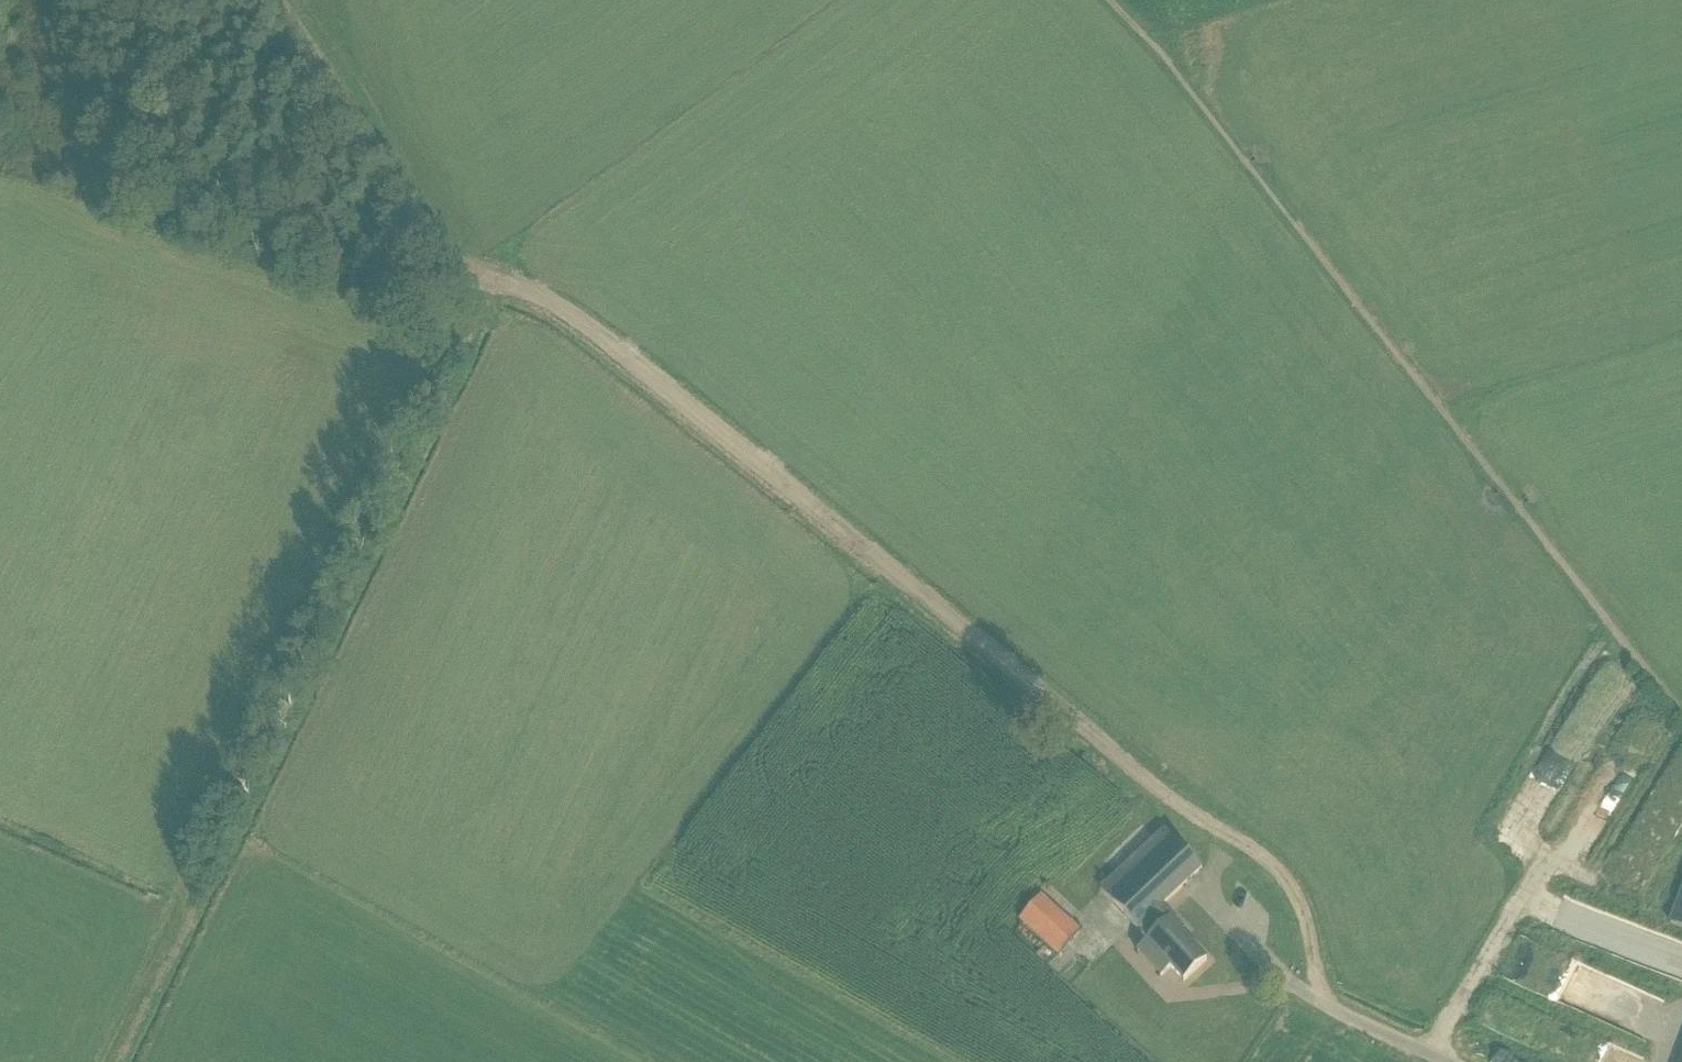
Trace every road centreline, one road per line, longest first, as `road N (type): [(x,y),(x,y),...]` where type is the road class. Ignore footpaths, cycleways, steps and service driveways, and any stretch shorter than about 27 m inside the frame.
road 1 (track): [(1259,855),(1182,805),(564,314),(484,275)]
road 2 (track): [(484,275),(430,229),(277,0)]
road 3 (unclassified): [(1448,1061),(1317,1001),(1304,917),(1259,855)]
road 4 (track): [(111,1061),(195,898)]

